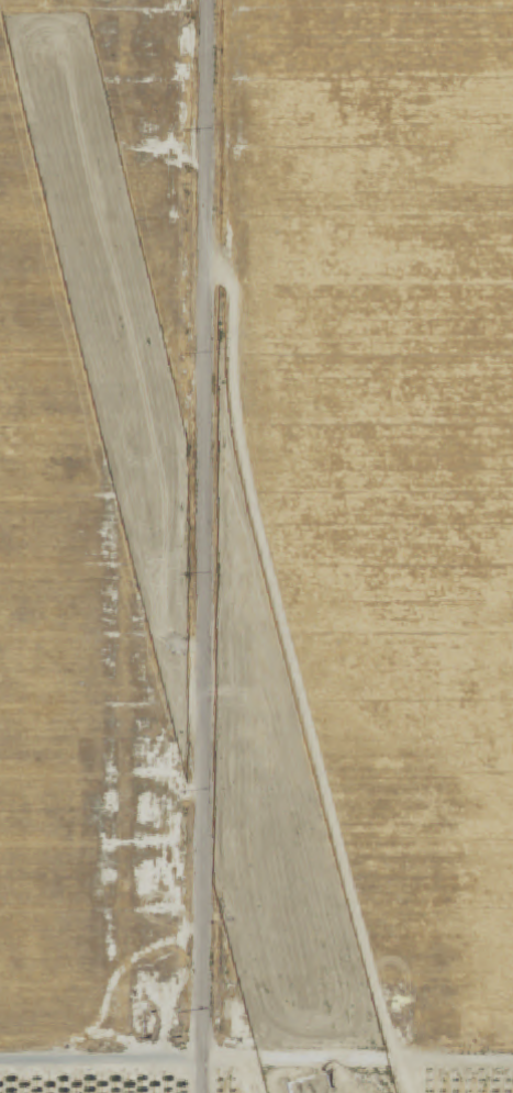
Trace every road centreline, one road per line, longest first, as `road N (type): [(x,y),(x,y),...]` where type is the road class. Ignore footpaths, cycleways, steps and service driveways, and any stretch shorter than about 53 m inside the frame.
road 1 (residential): [(200,1092),(205,0)]
road 2 (residential): [(200,1060),(0,1062)]

